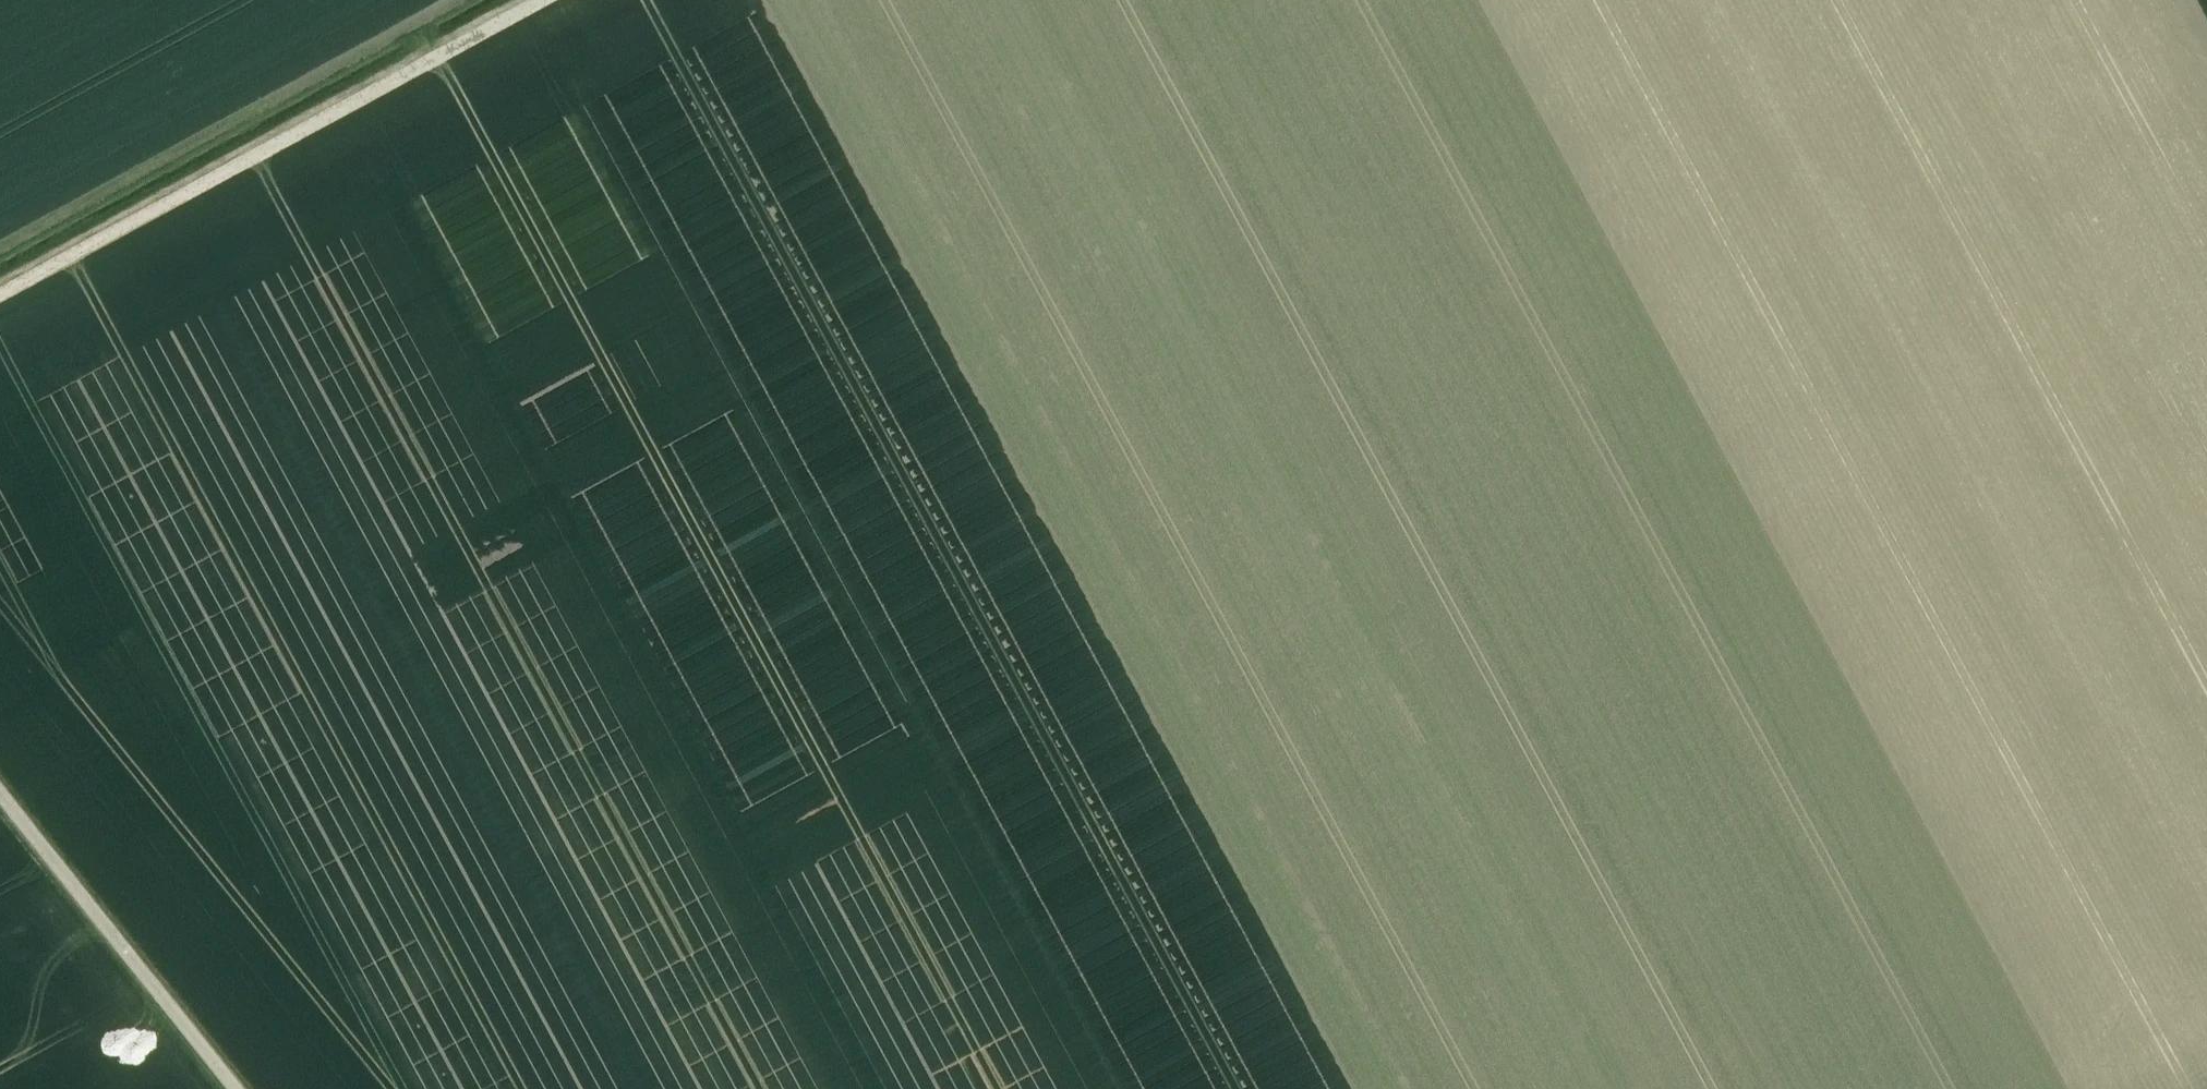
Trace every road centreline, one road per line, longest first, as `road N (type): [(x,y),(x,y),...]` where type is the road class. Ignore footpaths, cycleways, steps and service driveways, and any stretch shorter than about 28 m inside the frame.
road 1 (unclassified): [(236,1088),(0,793)]

